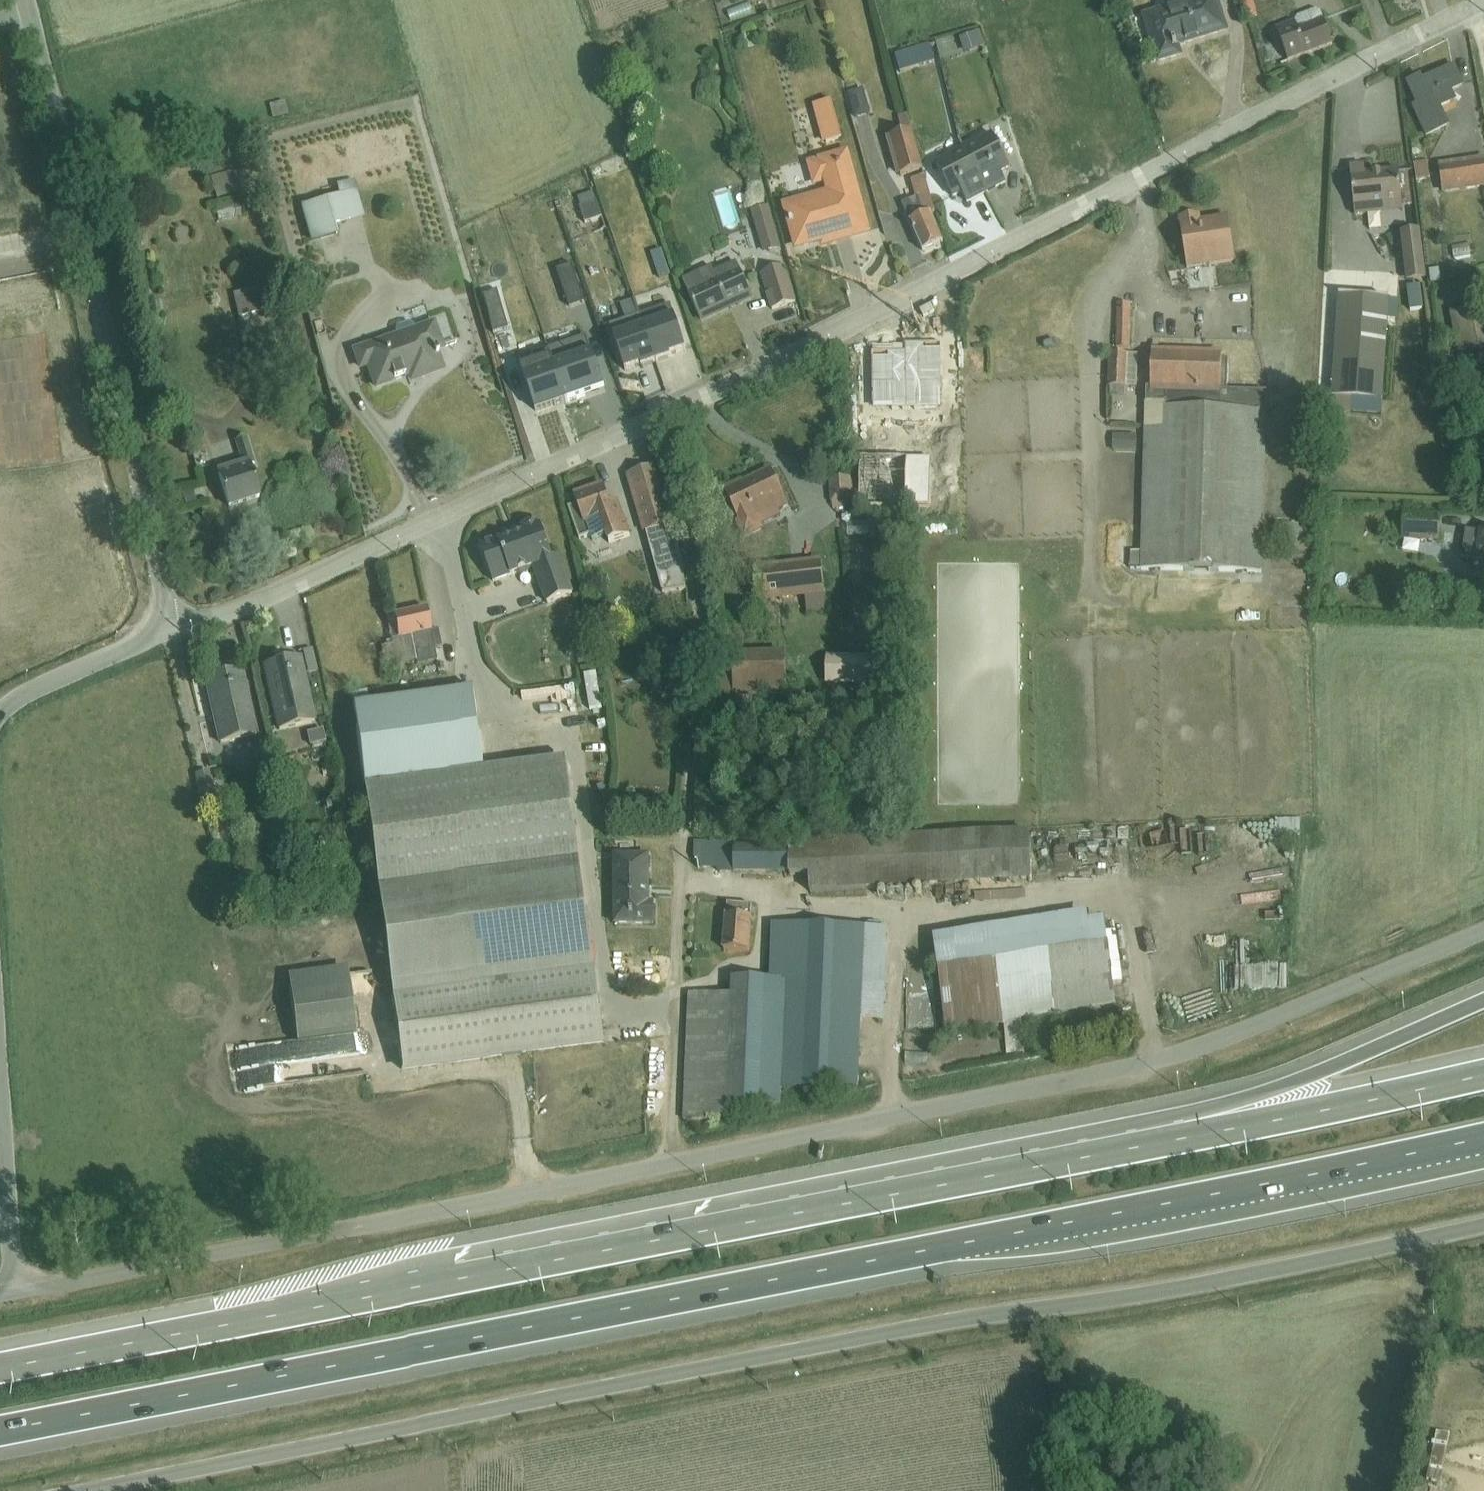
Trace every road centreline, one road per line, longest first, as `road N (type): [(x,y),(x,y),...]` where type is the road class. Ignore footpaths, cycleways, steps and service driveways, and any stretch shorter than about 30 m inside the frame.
road 1 (tertiary): [(11,1293),(1074,1081),(1178,1055),(1483,935)]
road 2 (motorway): [(0,1430),(1483,1138)]
road 3 (residential): [(1483,3),(794,357),(185,625)]
road 4 (unclassified): [(1483,1224),(1263,1274),(1002,1312),(90,1490)]
road 5 (motorway): [(1122,1149),(0,1369)]
road 6 (unclassified): [(185,625),(163,596),(18,0)]
road 7 (track): [(678,987),(699,629),(692,559),(650,425)]
road 8 (motorway): [(1483,1005),(1122,1149)]
road 9 (motorway): [(1483,1073),(1122,1149)]
road 10 (residential): [(185,625),(39,683),(0,717)]
road 11 (residential): [(0,1108),(11,1293)]

